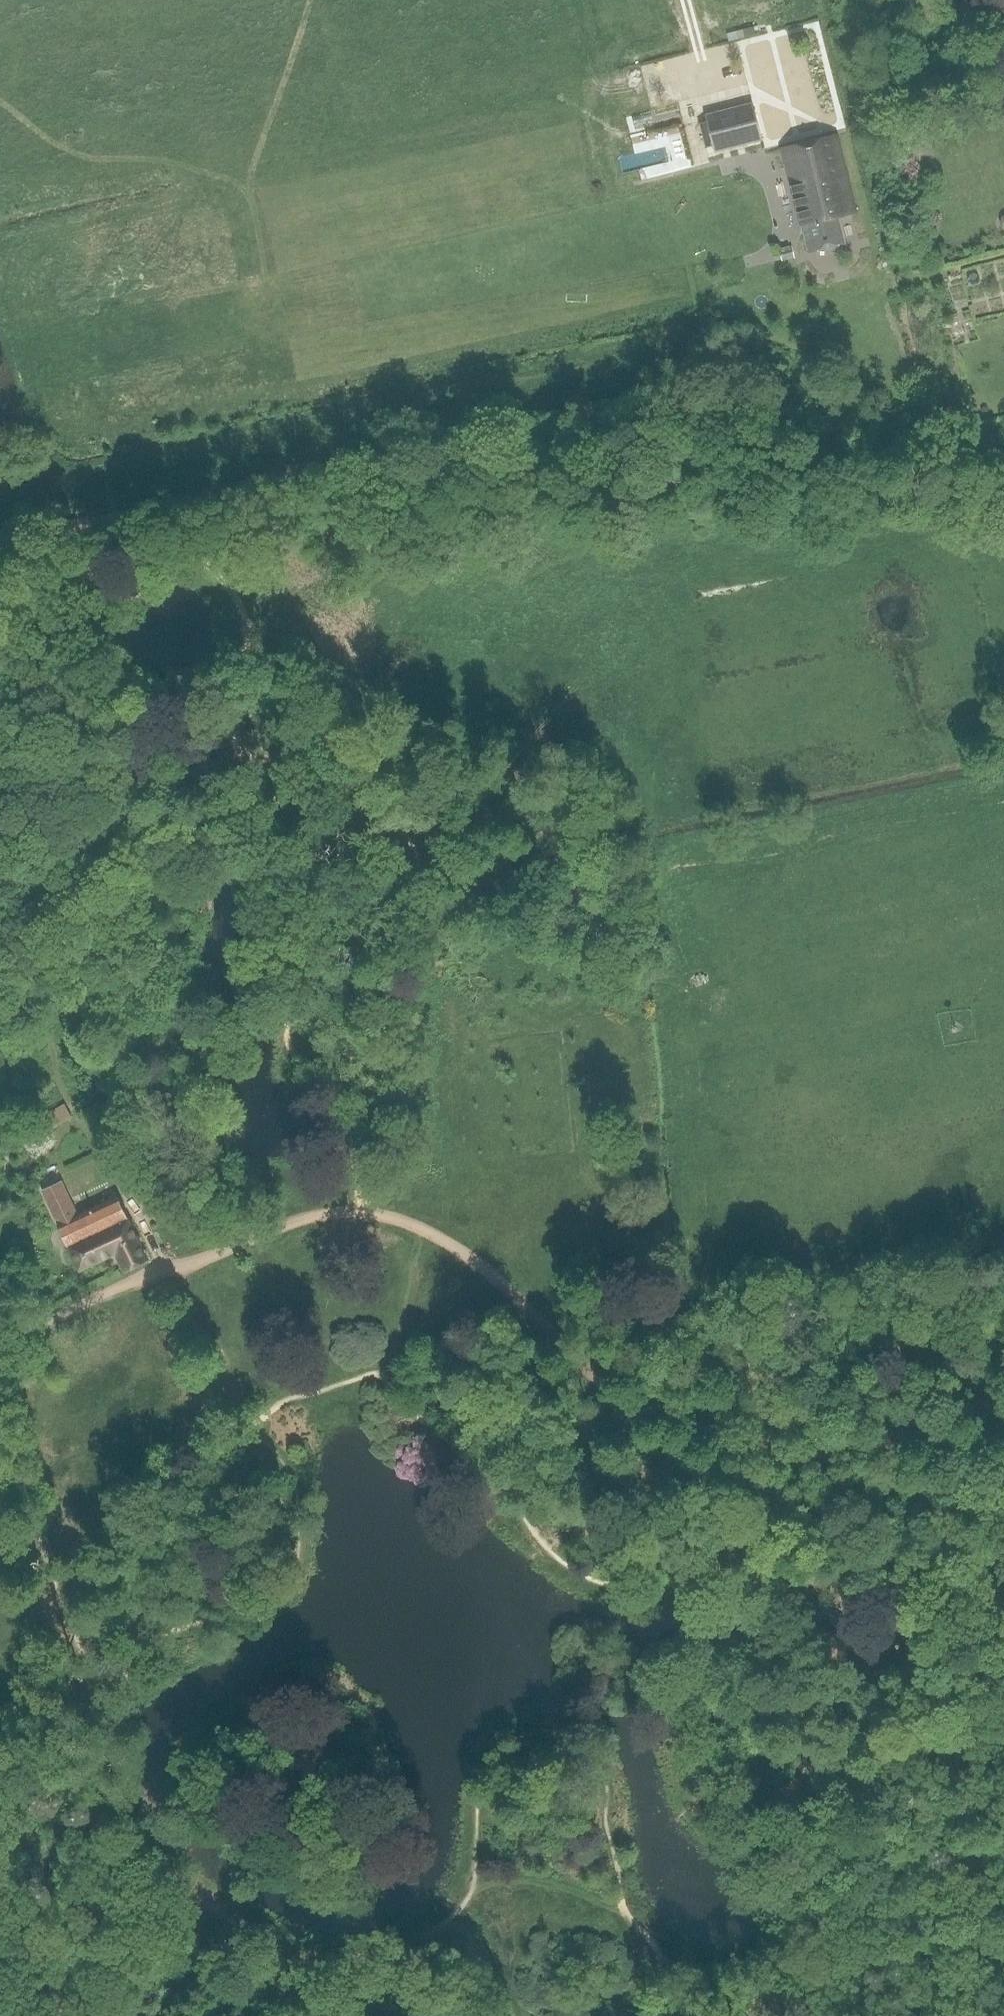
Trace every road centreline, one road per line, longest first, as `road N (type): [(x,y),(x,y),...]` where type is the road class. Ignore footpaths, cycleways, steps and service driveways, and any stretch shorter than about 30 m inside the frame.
road 1 (track): [(0,1338),(131,1283),(343,1211),(426,1233),(478,1263),(618,1396),(707,1441),(864,1444),(1003,1429)]

